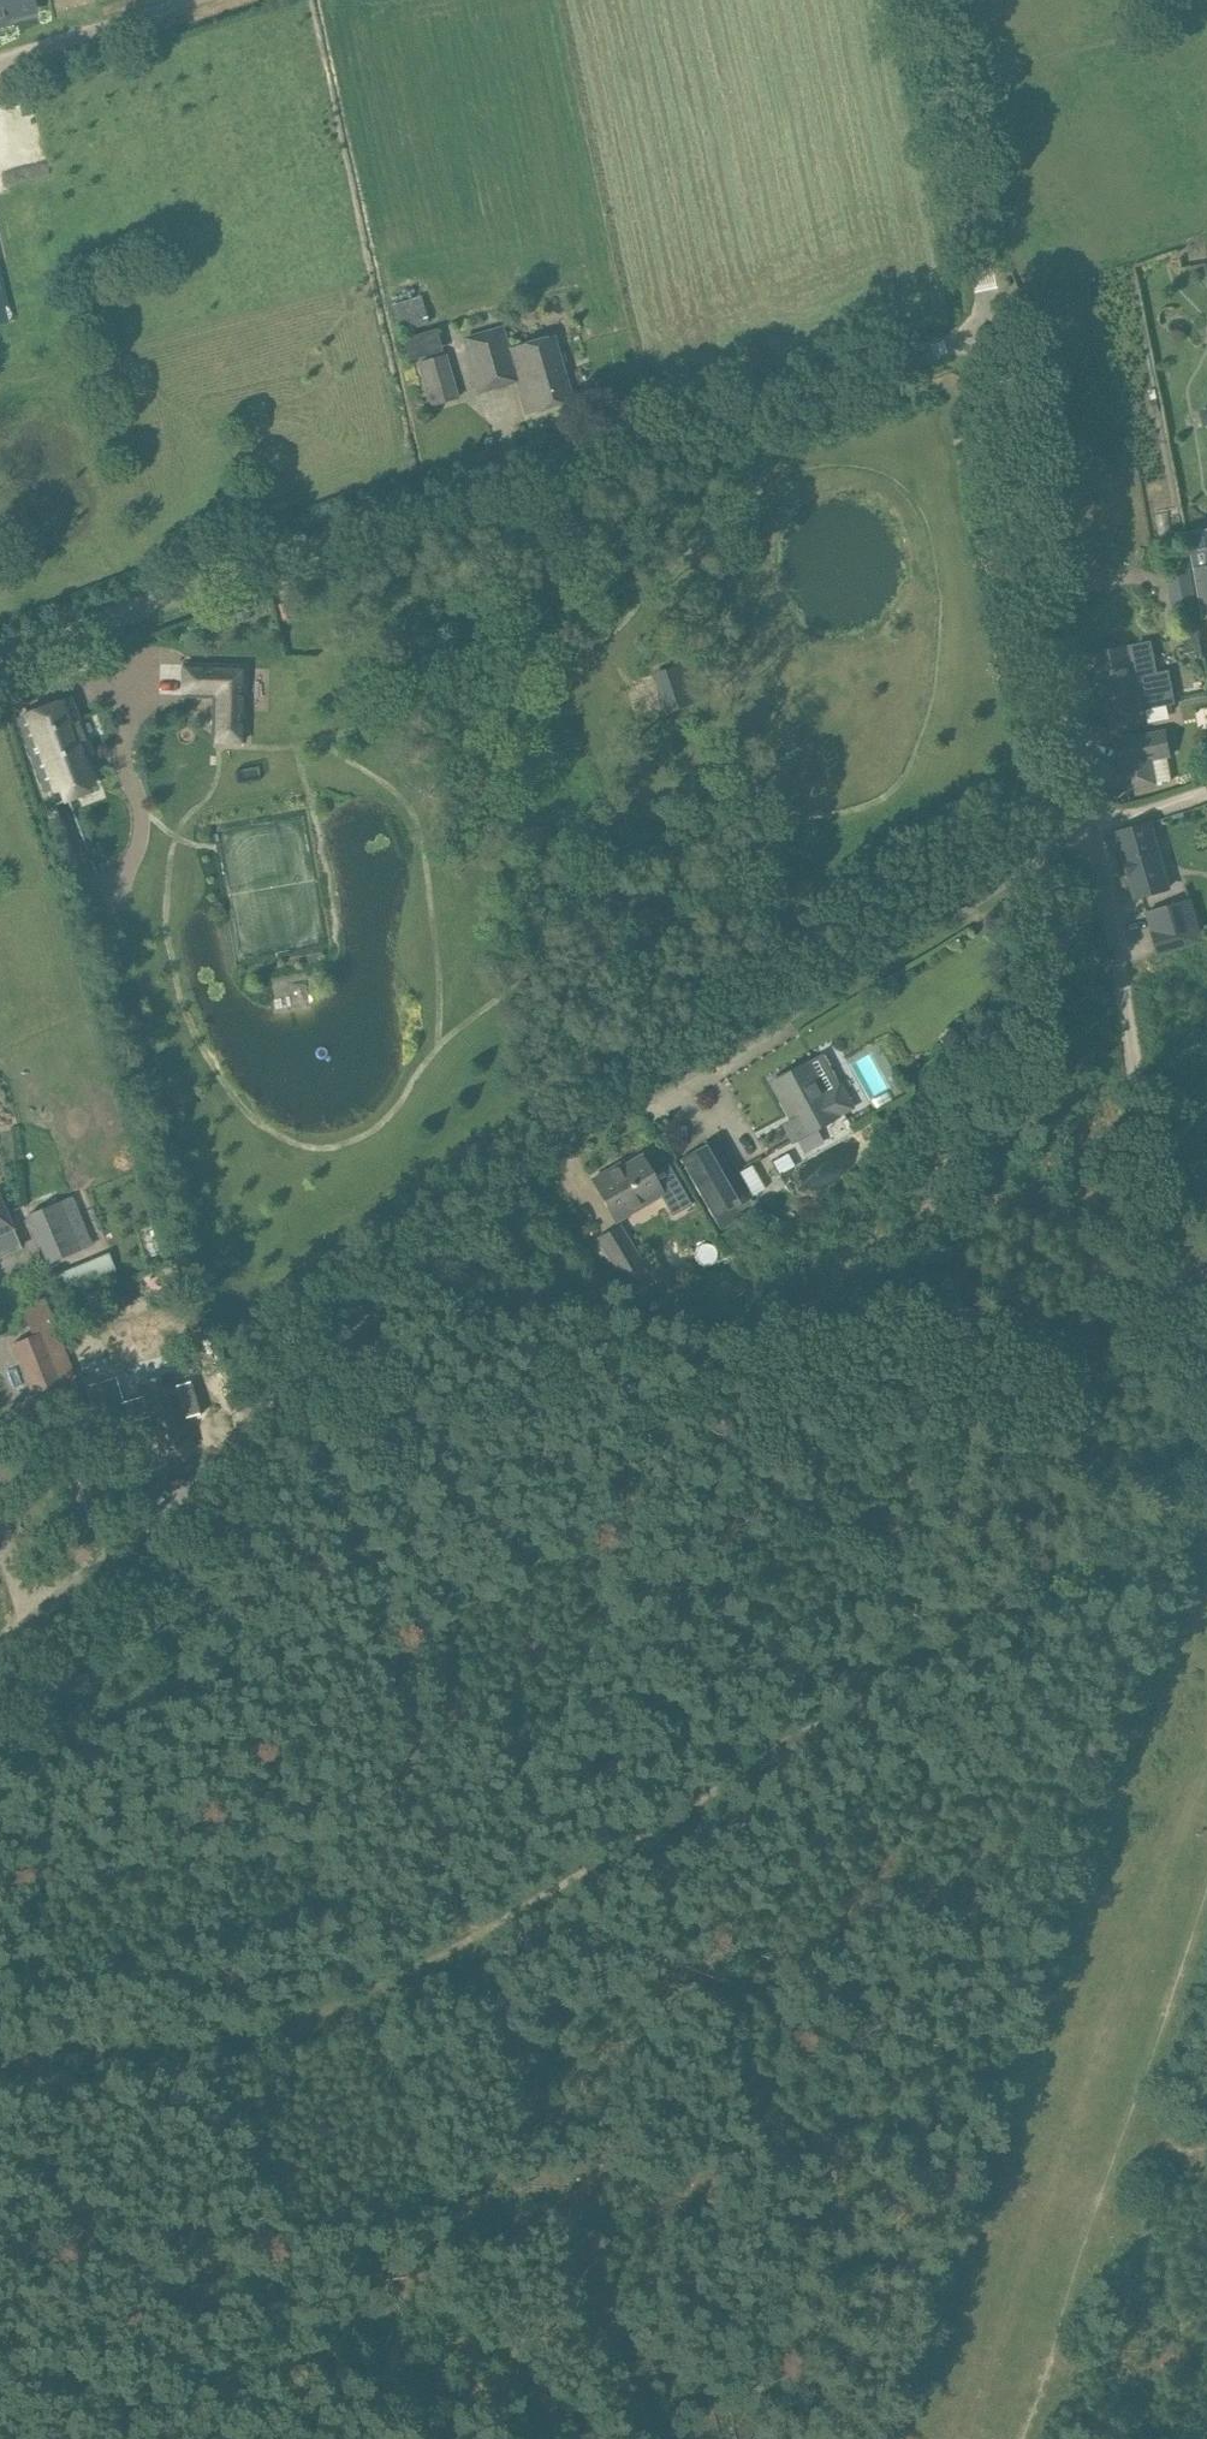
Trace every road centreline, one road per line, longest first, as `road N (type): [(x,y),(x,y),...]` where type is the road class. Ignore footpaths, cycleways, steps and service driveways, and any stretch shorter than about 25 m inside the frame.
road 1 (unclassified): [(0,1650),(309,1375),(551,1145),(1094,827)]
road 2 (unclassified): [(0,675),(126,624),(554,478),(1005,337)]
road 3 (unclassified): [(1206,1396),(1190,1352),(1094,827)]
road 4 (unclassified): [(1094,827),(1005,337)]
road 5 (unclassified): [(1005,337),(927,0)]
road 6 (unclassified): [(0,65),(194,0)]

